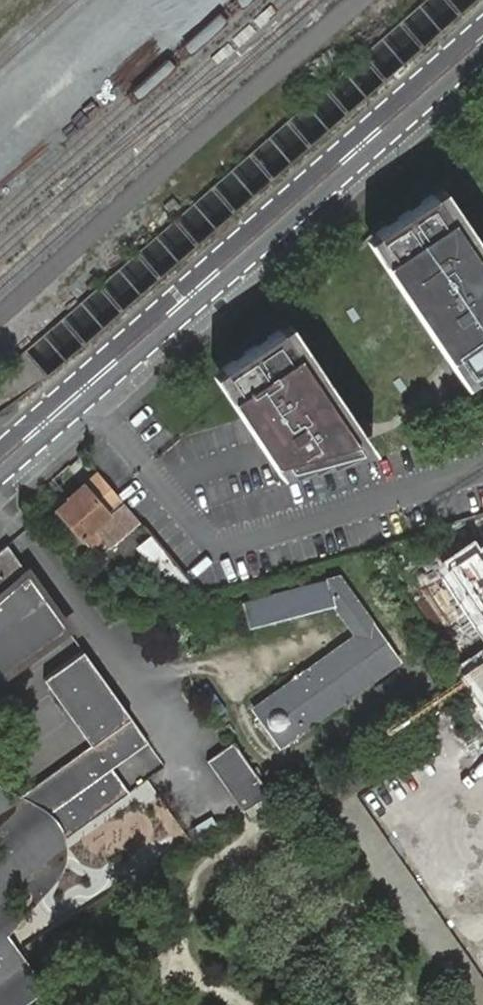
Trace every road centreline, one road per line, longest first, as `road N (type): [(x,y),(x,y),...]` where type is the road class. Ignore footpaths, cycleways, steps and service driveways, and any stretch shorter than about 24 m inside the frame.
road 1 (residential): [(482,39),(0,463)]

